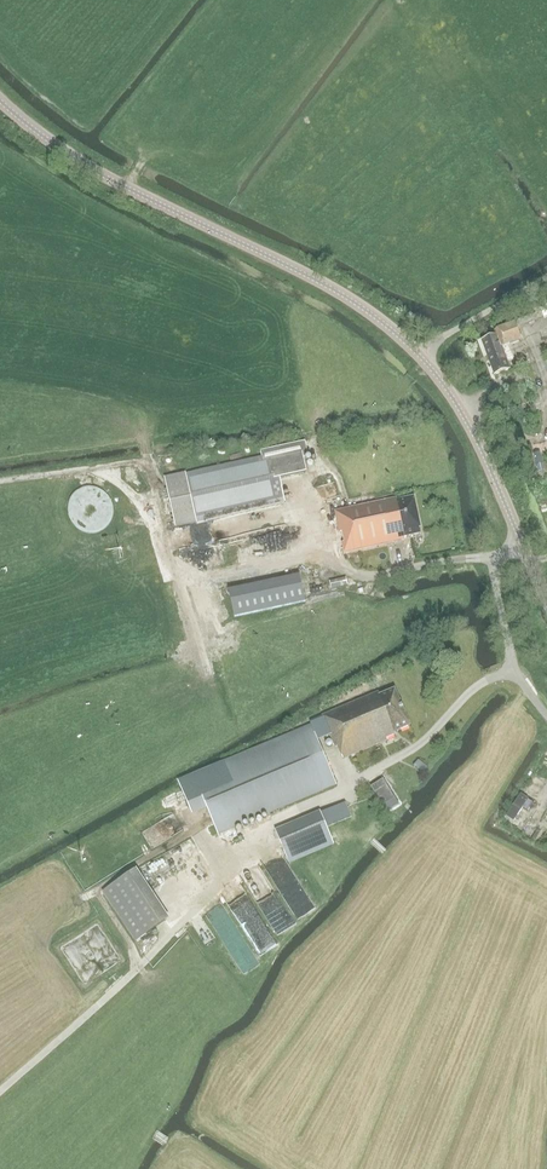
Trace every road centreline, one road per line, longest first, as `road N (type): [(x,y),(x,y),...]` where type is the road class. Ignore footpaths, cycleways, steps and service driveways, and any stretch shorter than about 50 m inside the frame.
road 1 (tertiary): [(546,600),(463,413),(442,379),(377,315),(63,151),(0,101)]
road 2 (track): [(326,544),(212,577),(167,557),(133,495),(90,468),(0,481)]
road 3 (track): [(0,1091),(176,928)]

